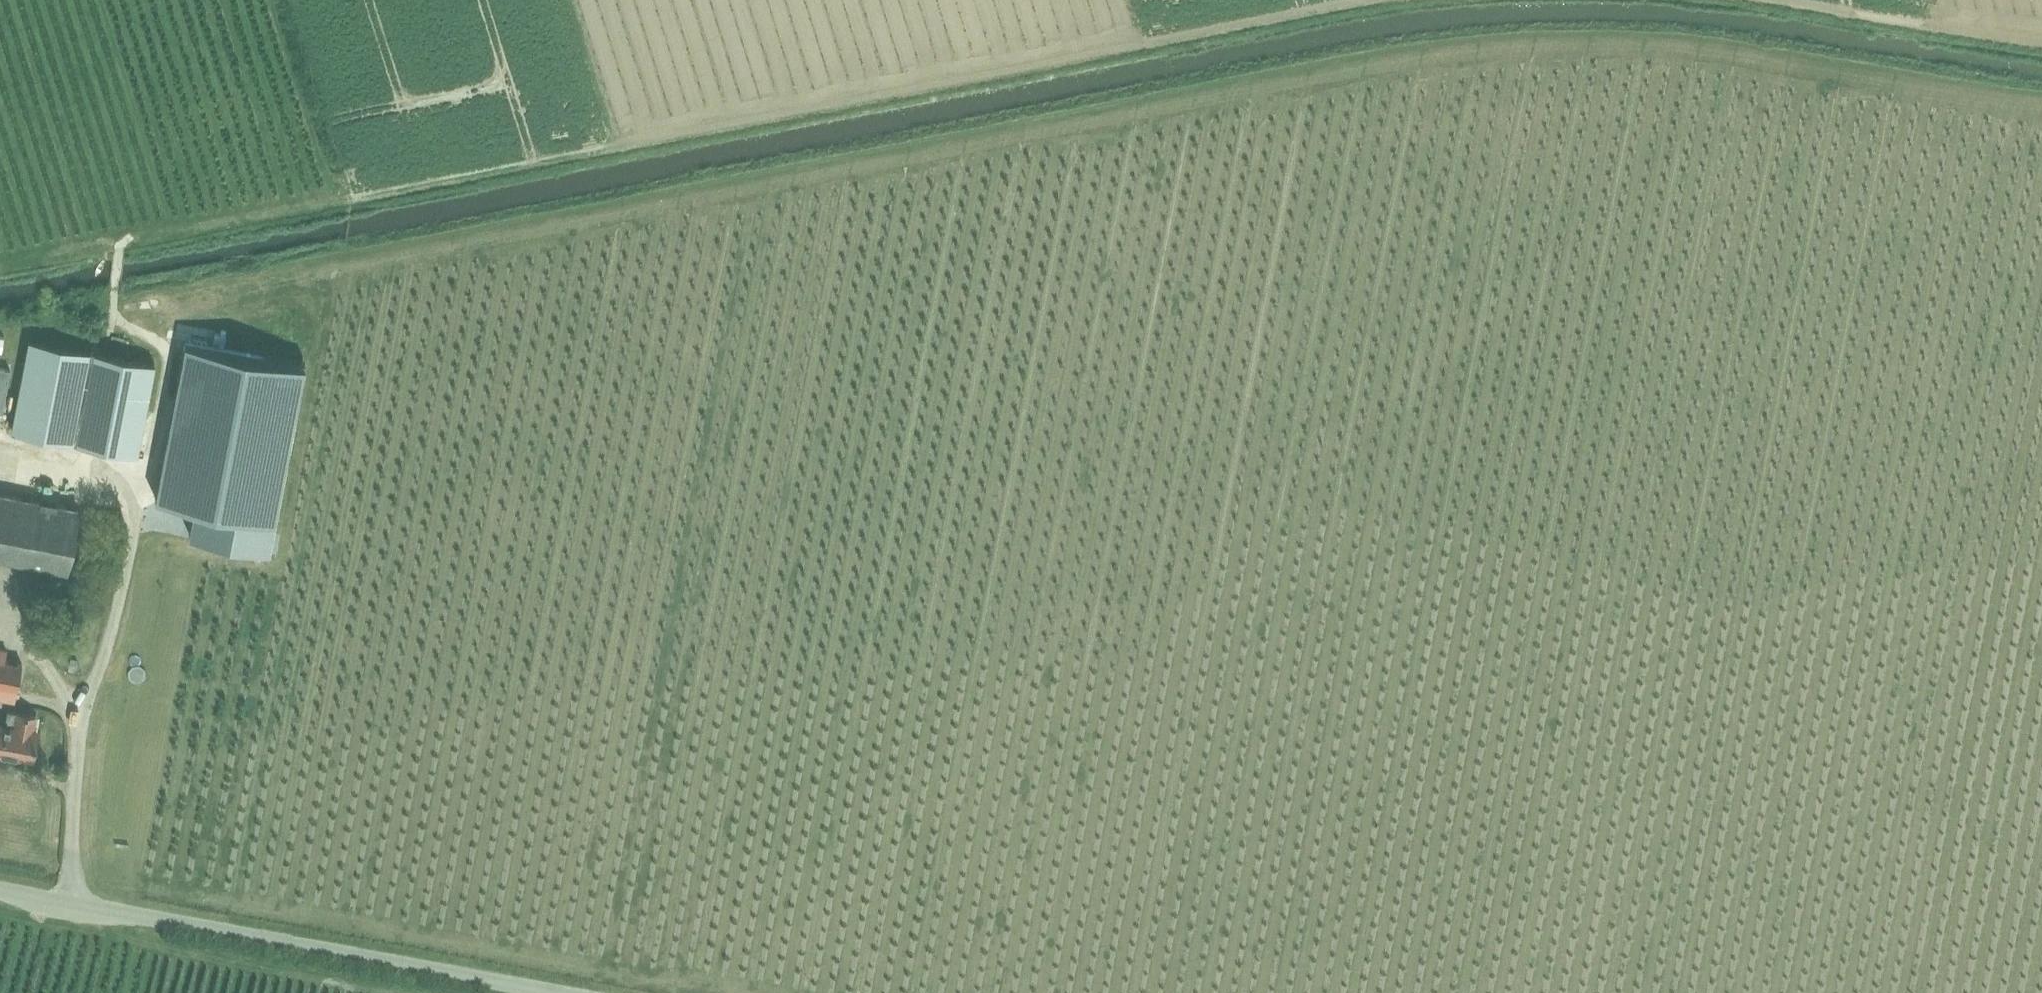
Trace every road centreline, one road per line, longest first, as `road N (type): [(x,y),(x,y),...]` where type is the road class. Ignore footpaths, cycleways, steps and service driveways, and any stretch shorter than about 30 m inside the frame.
road 1 (tertiary): [(552,992),(0,892)]

